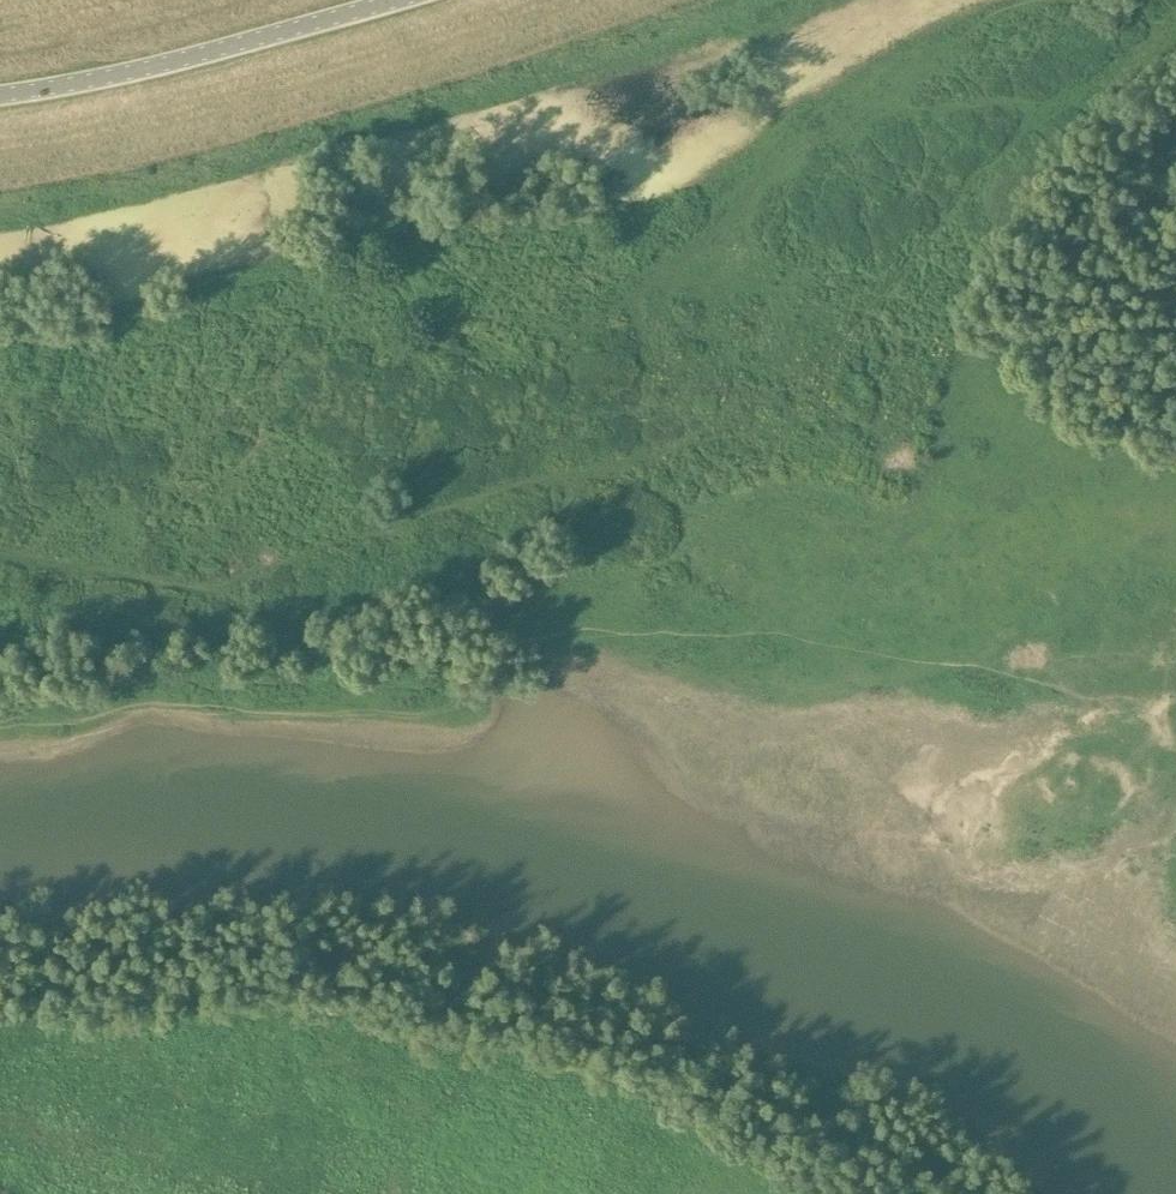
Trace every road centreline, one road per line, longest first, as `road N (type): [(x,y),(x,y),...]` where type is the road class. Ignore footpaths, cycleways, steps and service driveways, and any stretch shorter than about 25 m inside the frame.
road 1 (track): [(0,183),(58,176),(422,80),(651,0)]
road 2 (unclassified): [(0,85),(127,72),(382,0)]

